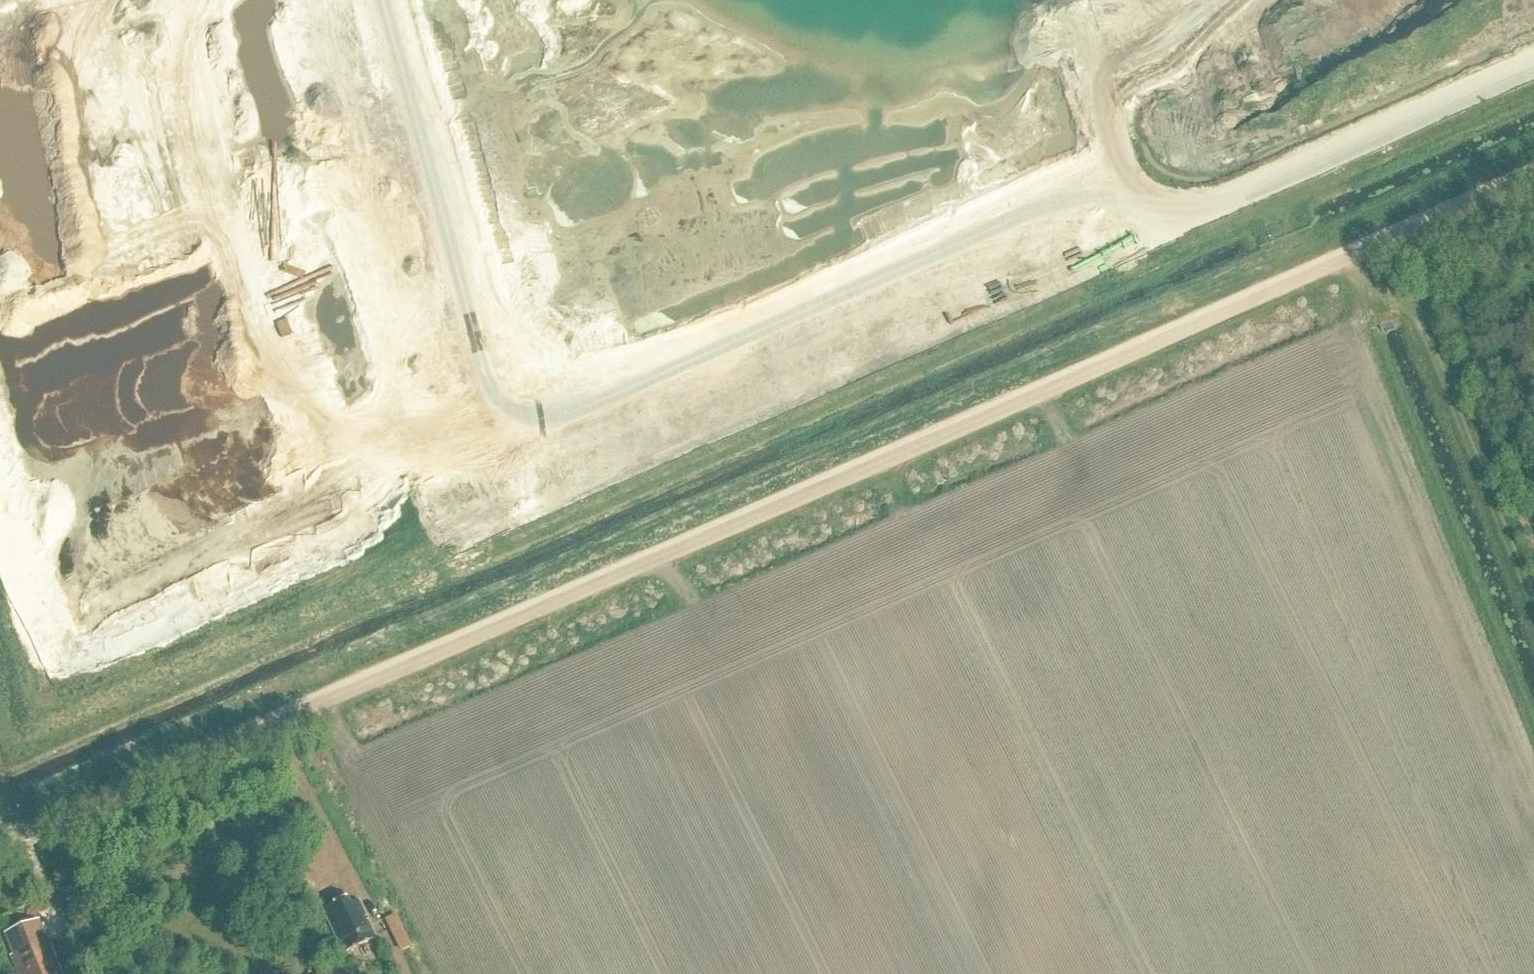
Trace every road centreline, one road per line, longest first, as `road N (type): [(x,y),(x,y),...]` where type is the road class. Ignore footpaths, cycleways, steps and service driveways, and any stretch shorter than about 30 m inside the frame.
road 1 (track): [(262,733),(1533,177)]
road 2 (unclassified): [(0,849),(262,733)]

